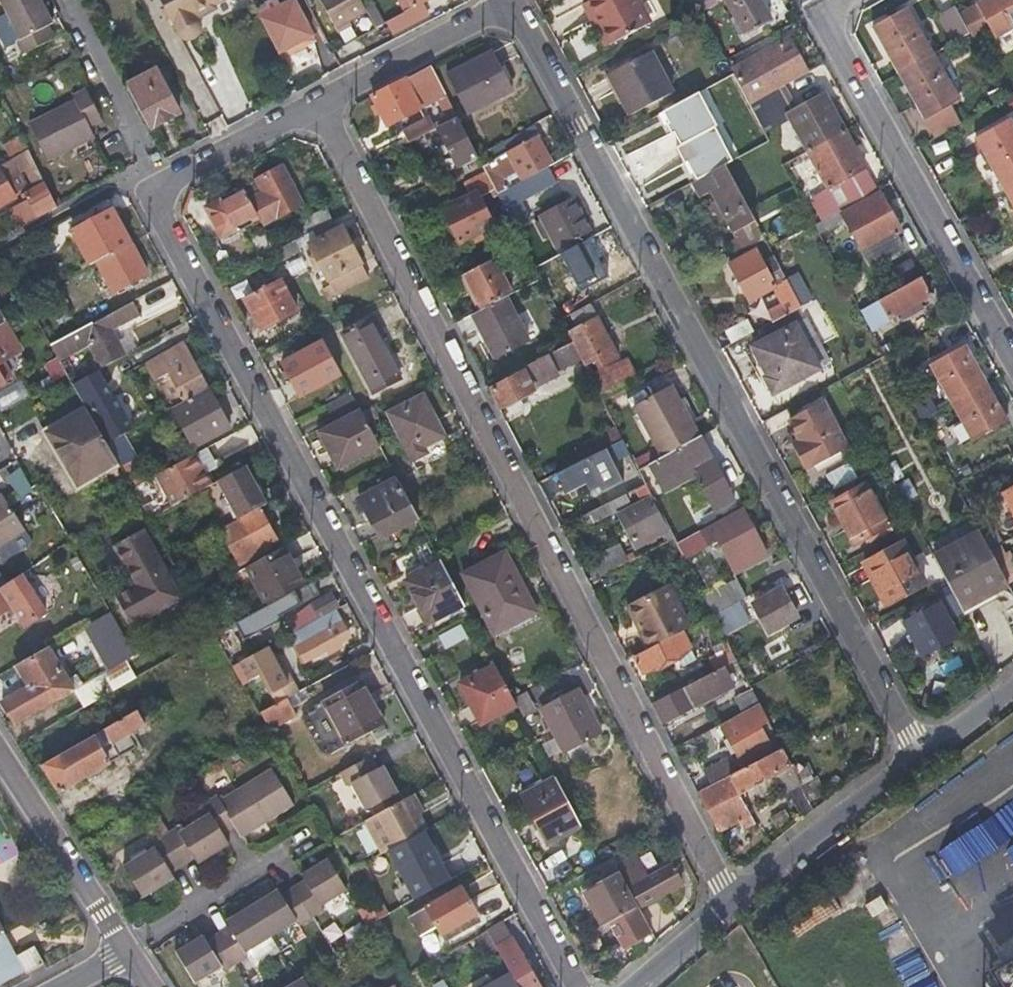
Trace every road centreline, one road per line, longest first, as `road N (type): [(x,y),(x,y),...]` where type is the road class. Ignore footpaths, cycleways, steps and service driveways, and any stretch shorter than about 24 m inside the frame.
road 1 (residential): [(577,986),(147,187),(319,103)]
road 2 (residential): [(319,103),(732,907)]
road 3 (residential): [(511,2),(920,754)]
road 4 (residential): [(819,15),(1012,359)]
road 5 (residential): [(732,907),(920,754)]
road 6 (residential): [(0,764),(125,954)]
road 7 (residential): [(319,103),(511,2)]
road 8 (residential): [(631,986),(732,907)]

